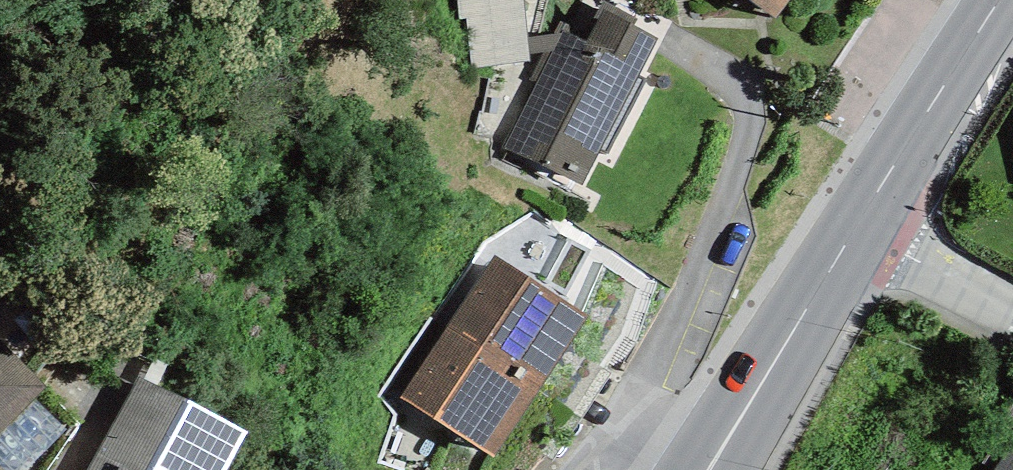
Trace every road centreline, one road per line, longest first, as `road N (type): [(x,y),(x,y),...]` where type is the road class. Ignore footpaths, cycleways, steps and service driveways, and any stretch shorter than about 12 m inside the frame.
road 1 (secondary): [(713,464),(856,231)]
road 2 (secondary): [(856,231),(999,0)]
road 3 (residential): [(856,231),(1012,308)]
road 4 (residential): [(713,464),(641,441),(587,469)]

